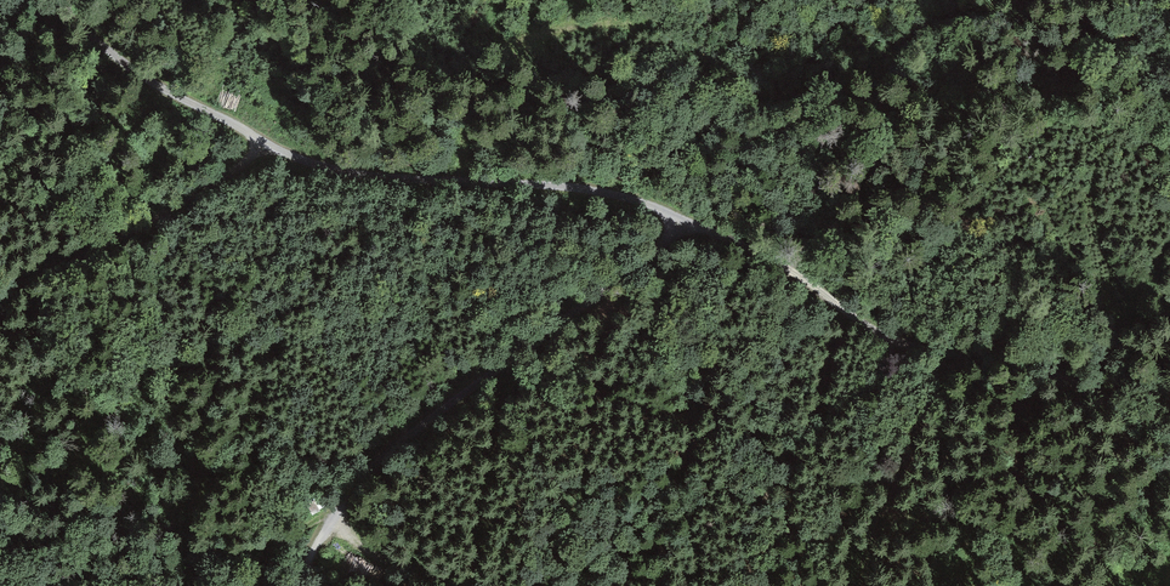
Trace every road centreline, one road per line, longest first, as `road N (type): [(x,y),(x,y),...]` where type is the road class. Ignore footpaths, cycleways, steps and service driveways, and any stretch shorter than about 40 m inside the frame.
road 1 (track): [(43,0),(152,81),(291,157),(387,178),(568,185),(640,201),(741,245),(887,337),(1073,390),(1169,440)]
road 2 (track): [(308,585),(318,542),(383,456),(532,339),(699,225)]
road 3 (track): [(0,295),(159,215),(252,158),(262,142)]
road 4 (track): [(456,585),(386,560),(331,525),(248,585)]

